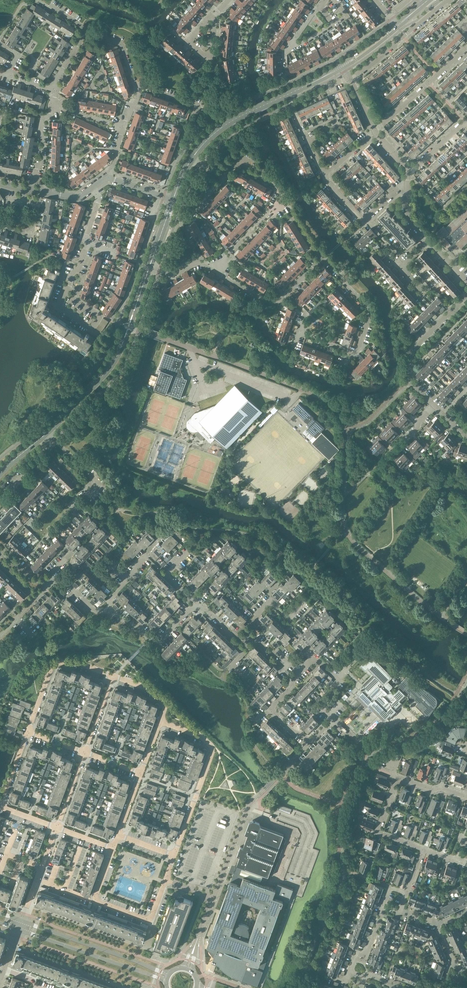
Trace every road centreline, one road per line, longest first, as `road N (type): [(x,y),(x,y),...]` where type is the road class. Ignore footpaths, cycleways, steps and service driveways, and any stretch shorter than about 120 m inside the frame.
road 1 (residential): [(150,267),(174,275),(200,264),(279,302),(325,258)]
road 2 (residential): [(174,857),(213,750),(203,738),(159,722)]
road 3 (tertiary): [(194,157),(229,123),(342,67)]
road 4 (tertiary): [(169,974),(21,921)]
road 5 (tertiary): [(18,930),(166,981)]
road 6 (residential): [(325,258),(275,186),(246,163),(224,180)]
road 7 (residential): [(434,407),(409,383),(410,355),(466,295)]
road 8 (residential): [(56,828),(1,807),(29,731)]
road 9 (tertiary): [(49,431),(109,369),(129,327)]
road 10 (residential): [(29,731),(52,666),(73,663),(113,676)]
road 11 (residential): [(448,0),(350,81)]
road 12 (residential): [(373,133),(466,49)]
road 13 (residential): [(214,898),(247,809),(265,790)]

